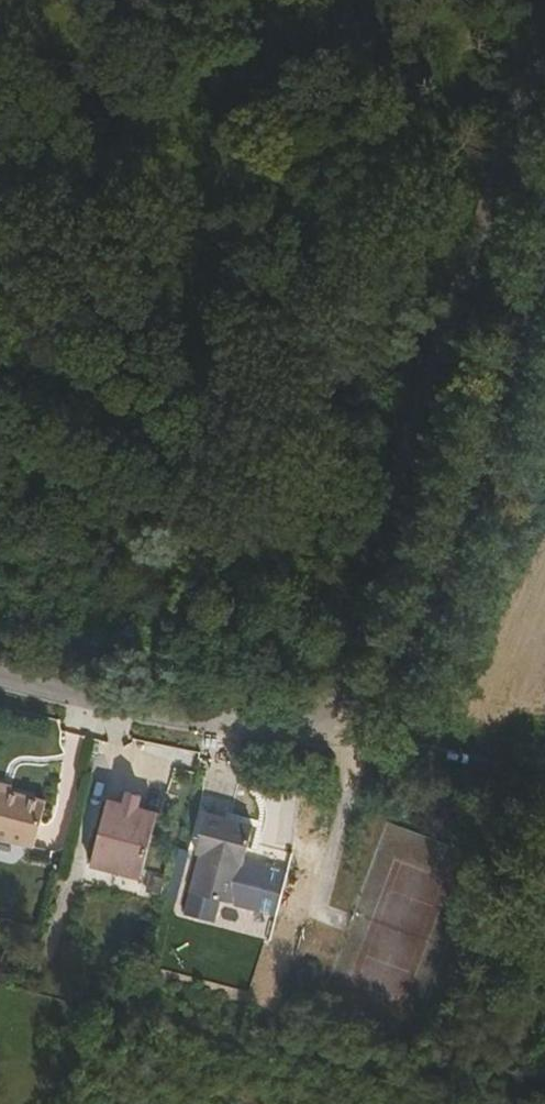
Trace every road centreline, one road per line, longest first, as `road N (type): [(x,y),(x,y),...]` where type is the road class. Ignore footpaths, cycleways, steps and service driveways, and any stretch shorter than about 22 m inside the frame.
road 1 (residential): [(0,700),(321,786),(544,110)]
road 2 (track): [(321,786),(544,838)]
road 3 (residential): [(54,253),(0,395)]

